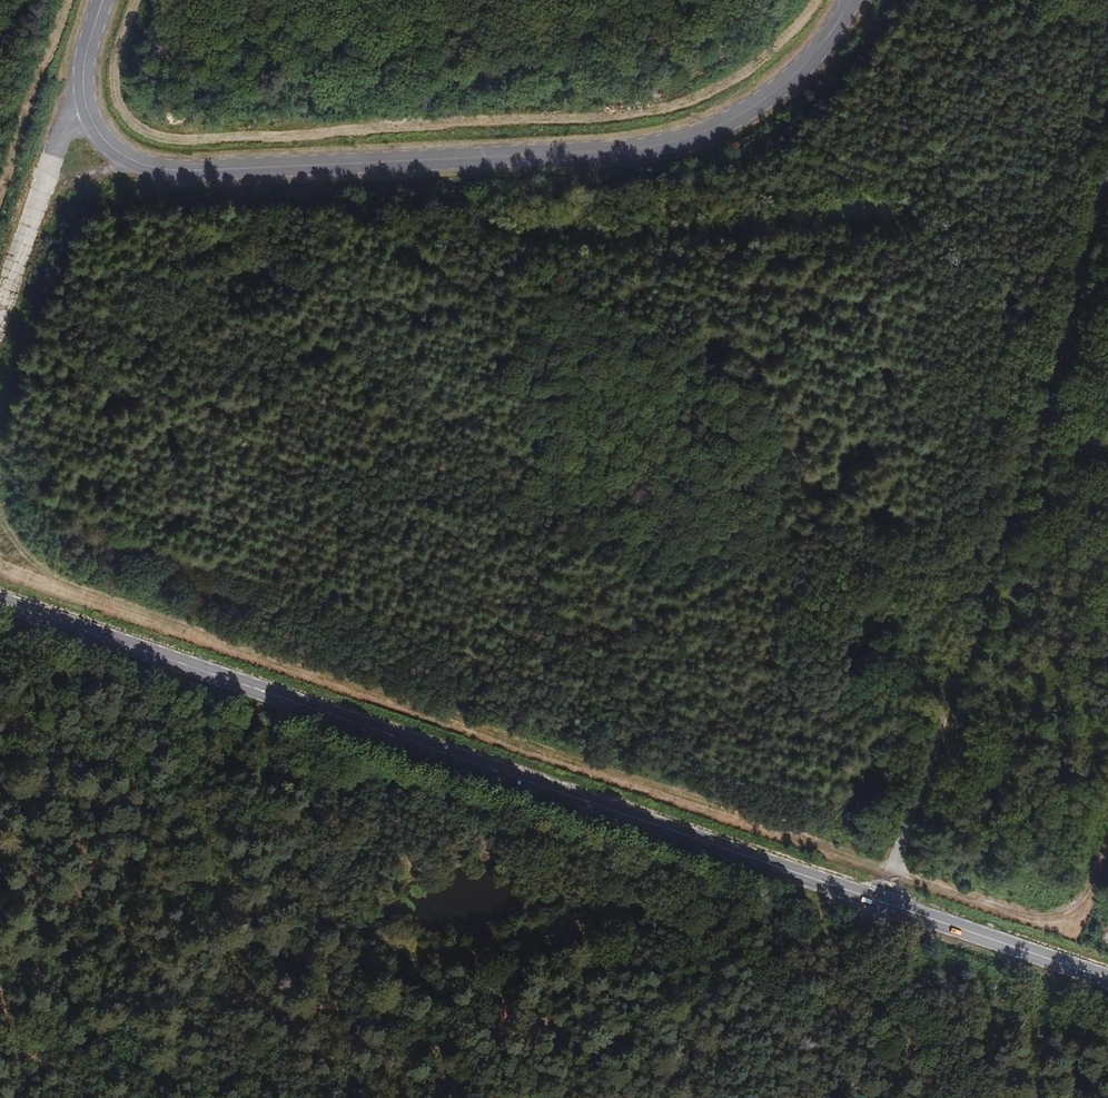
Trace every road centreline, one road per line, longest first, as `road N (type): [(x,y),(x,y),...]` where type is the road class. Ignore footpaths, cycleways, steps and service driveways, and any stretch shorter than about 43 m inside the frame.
road 1 (track): [(1107,826),(1079,902),(1042,915),(0,558)]
road 2 (unclassified): [(108,0),(89,87),(103,131),(133,160),(165,172),(717,140),(754,124),(805,75),(833,43),(849,0)]
road 3 (primary): [(885,904),(0,602)]
road 4 (unclassified): [(885,904),(1107,194)]
road 5 (track): [(776,884),(927,1097)]
road 6 (primary): [(1107,979),(885,904)]

